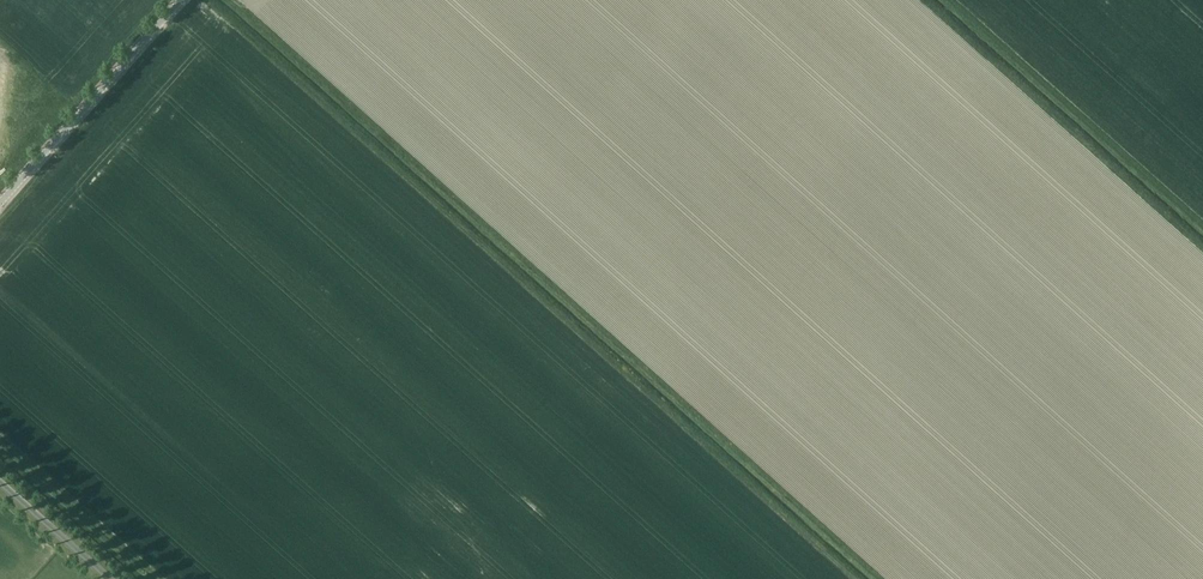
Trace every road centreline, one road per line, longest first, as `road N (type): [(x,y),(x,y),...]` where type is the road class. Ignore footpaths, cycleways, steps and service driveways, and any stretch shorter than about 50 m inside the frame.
road 1 (unclassified): [(0,205),(185,0)]

